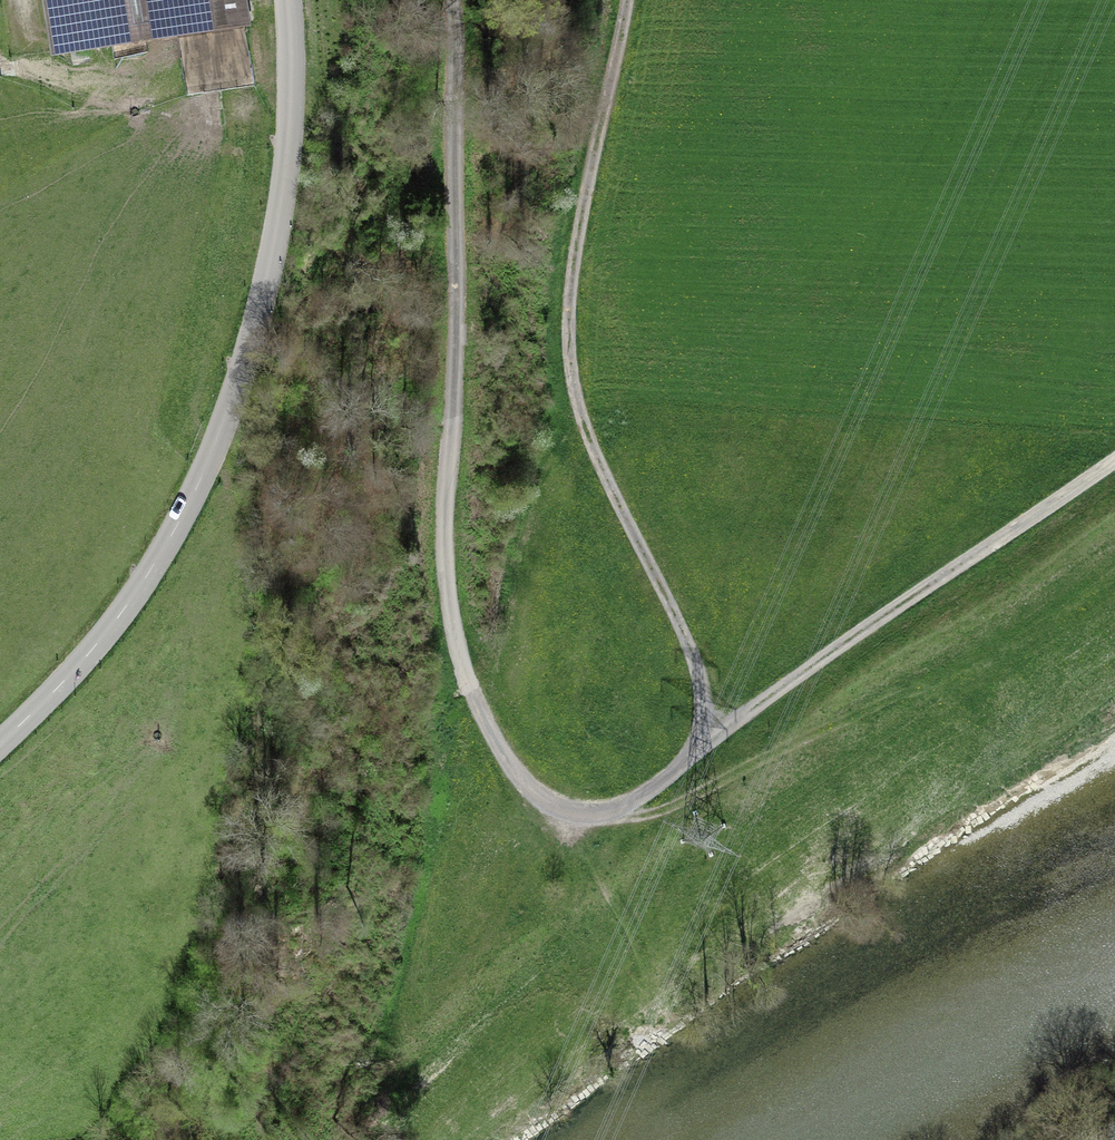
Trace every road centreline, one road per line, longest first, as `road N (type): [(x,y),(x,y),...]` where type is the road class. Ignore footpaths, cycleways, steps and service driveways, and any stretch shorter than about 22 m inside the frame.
road 1 (tertiary): [(288,0),(282,208),(237,378),(176,528),(150,571),(90,652),(0,744)]
road 2 (track): [(682,763),(701,725),(702,692),(569,407),(644,0)]
road 3 (unclassified): [(448,0),(456,389),(448,533),(468,692)]
road 4 (track): [(682,763),(1114,458)]
road 5 (track): [(468,692),(508,769),(563,815),(616,803)]

